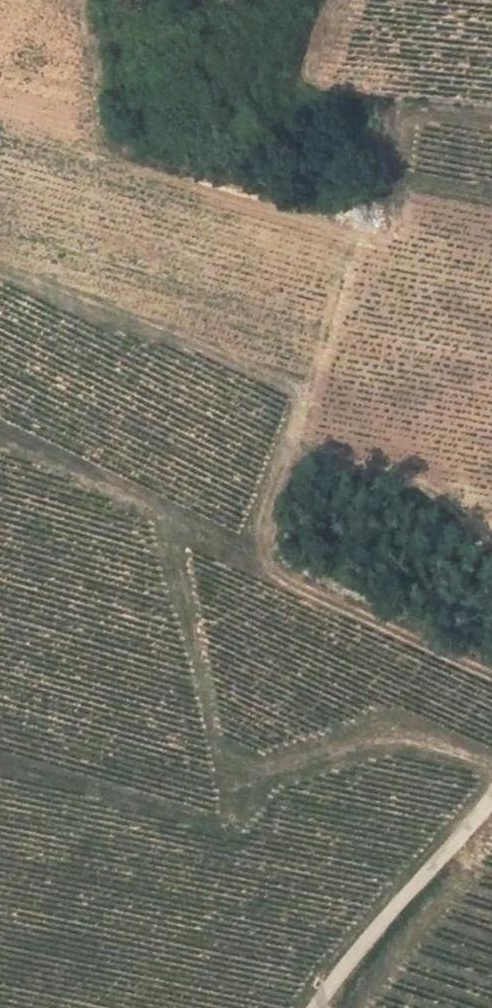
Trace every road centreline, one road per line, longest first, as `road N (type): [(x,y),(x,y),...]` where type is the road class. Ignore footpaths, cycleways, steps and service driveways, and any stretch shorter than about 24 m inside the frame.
road 1 (unclassified): [(315,1007),(352,955),(491,798)]

